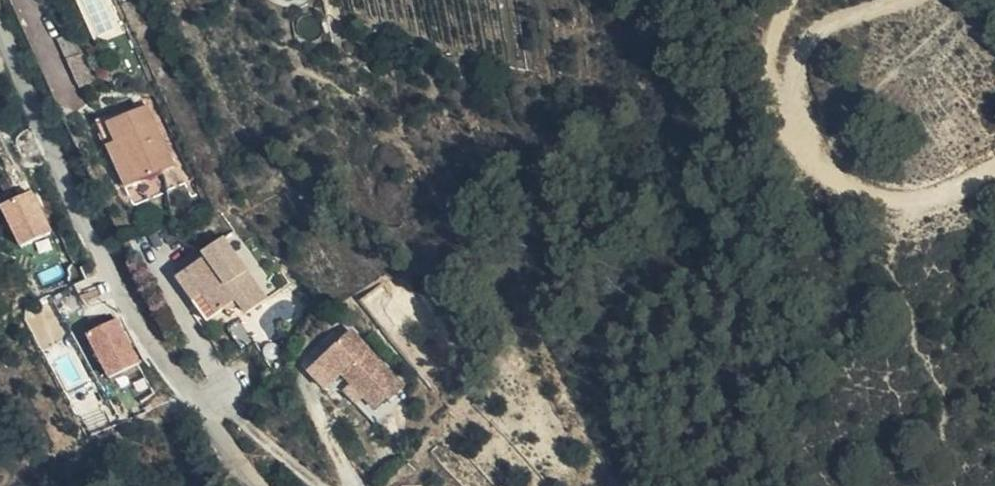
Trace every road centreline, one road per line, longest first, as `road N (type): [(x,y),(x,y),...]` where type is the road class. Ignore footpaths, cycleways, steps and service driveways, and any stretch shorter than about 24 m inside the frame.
road 1 (residential): [(0,19),(69,206),(194,408),(262,485)]
road 2 (track): [(994,169),(898,199),(842,179),(800,146),(791,98),(805,42),(867,7),(902,0)]

